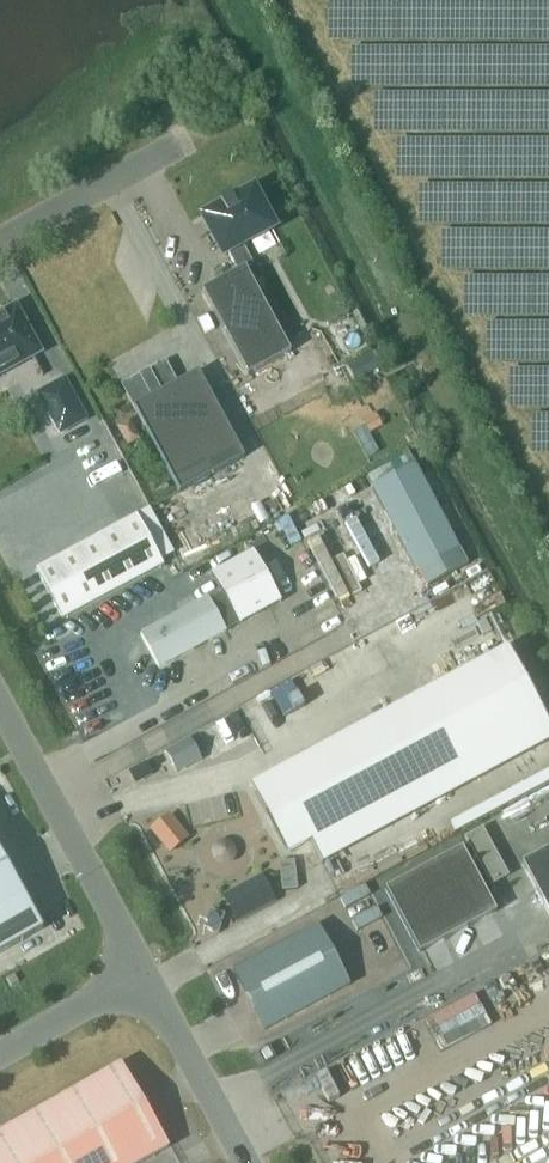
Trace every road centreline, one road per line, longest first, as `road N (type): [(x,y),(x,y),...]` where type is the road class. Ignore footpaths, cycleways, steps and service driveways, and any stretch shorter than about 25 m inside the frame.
road 1 (tertiary): [(0,702),(145,970)]
road 2 (tertiary): [(145,970),(250,1162)]
road 3 (unclassified): [(0,241),(180,143)]
road 4 (unclassified): [(145,970),(0,1053)]

